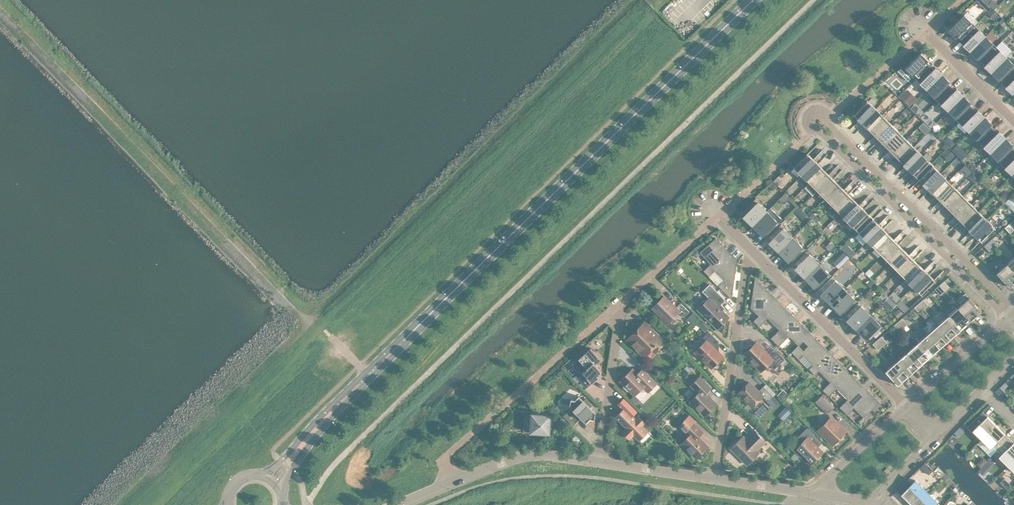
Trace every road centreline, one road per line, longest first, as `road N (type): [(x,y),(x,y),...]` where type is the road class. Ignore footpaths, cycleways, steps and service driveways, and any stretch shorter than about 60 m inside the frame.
road 1 (residential): [(1012,304),(817,105),(806,106),(805,118),(1001,314)]
road 2 (secondary): [(366,366),(743,0)]
road 3 (unclassified): [(376,504),(527,448),(596,455)]
road 4 (residential): [(713,472),(743,256),(751,247)]
road 5 (residential): [(903,402),(751,247)]
road 6 (residential): [(596,455),(616,301)]
road 7 (secondary): [(277,483),(366,366)]
road 8 (secondary): [(366,366),(261,467)]
road 9 (residential): [(1013,120),(913,18)]
road 10 (unclassified): [(1001,314),(903,402)]
road 11 (unclassified): [(903,402),(823,470),(816,487)]

